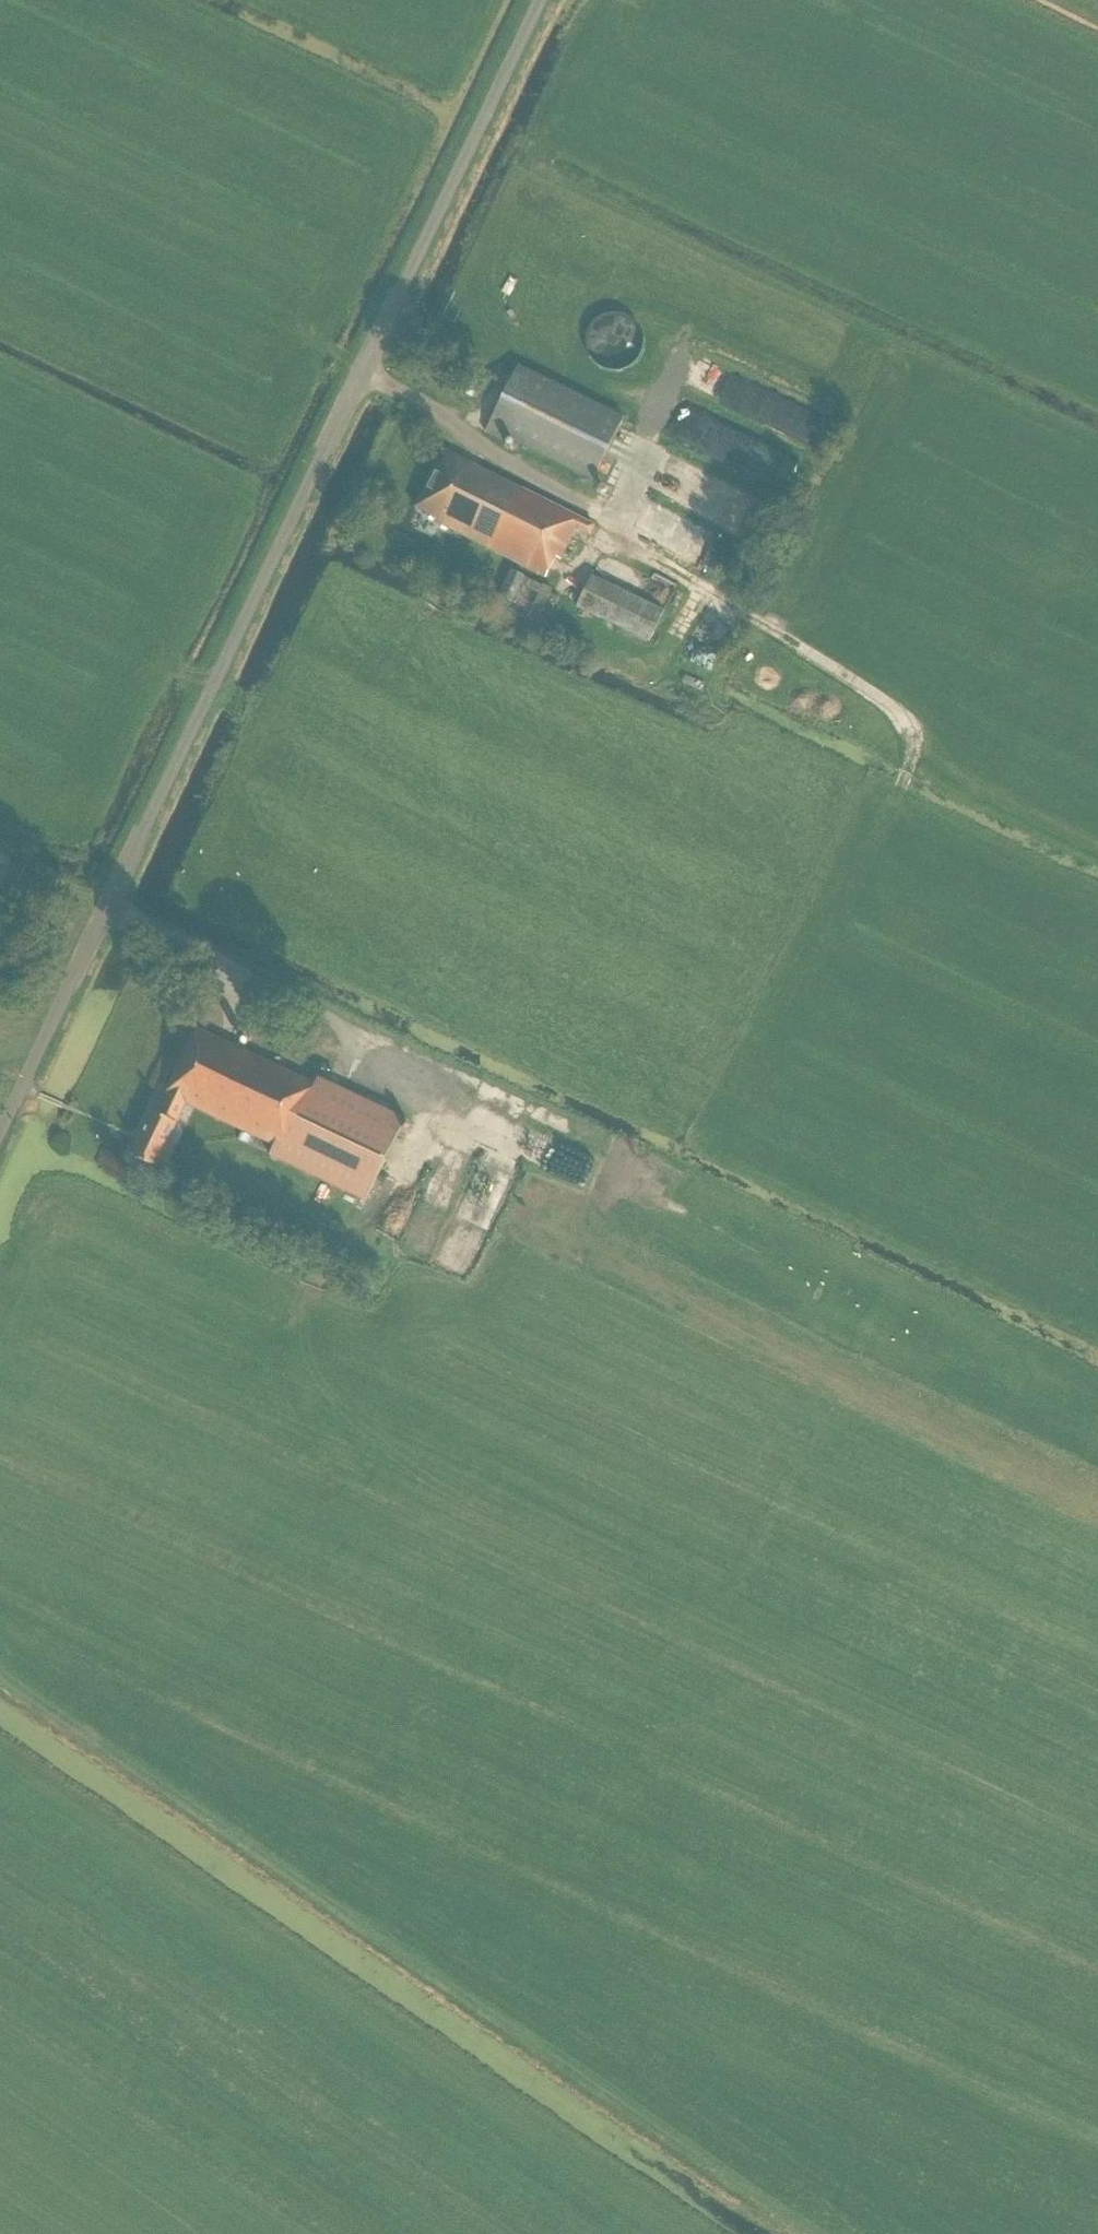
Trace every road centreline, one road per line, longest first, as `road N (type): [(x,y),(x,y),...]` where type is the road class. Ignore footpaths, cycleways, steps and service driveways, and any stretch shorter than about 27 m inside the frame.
road 1 (unclassified): [(0,1149),(546,0)]

